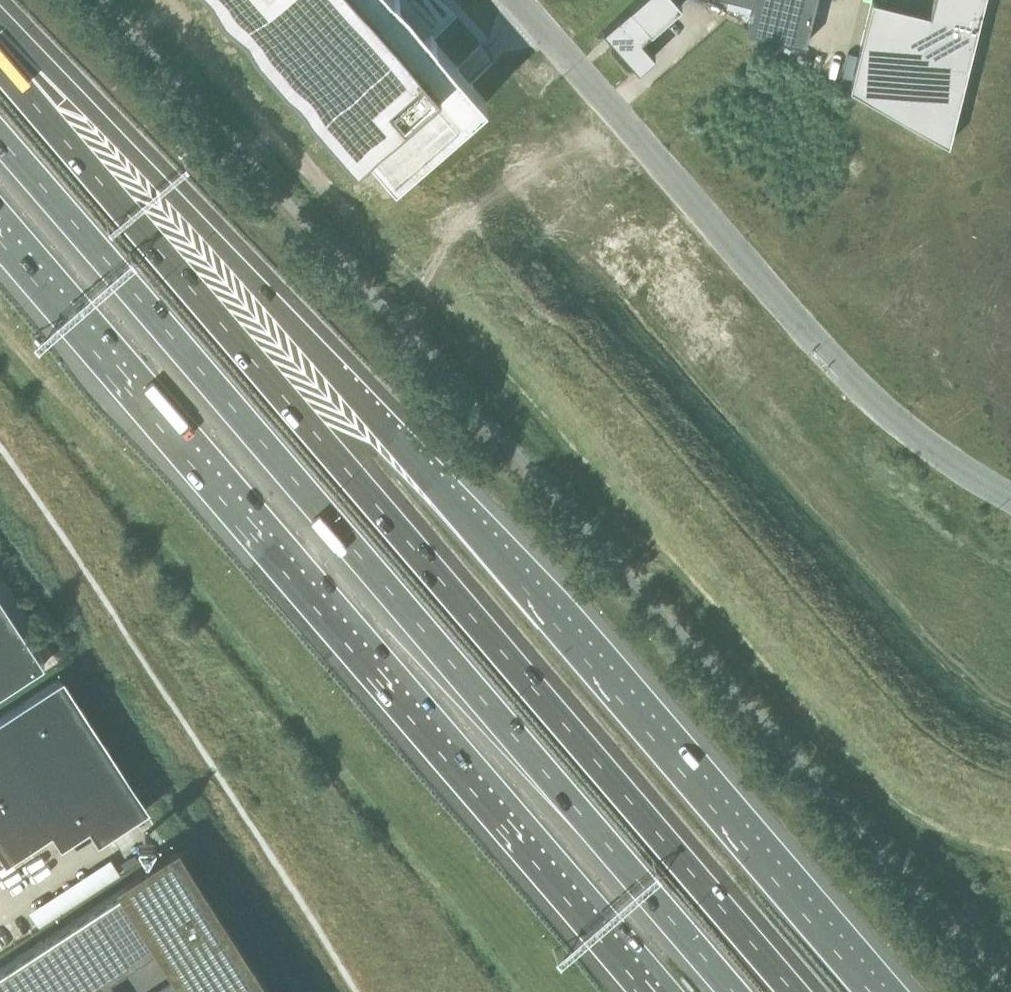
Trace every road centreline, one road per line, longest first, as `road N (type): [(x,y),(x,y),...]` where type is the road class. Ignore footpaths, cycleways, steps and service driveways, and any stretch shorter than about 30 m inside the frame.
road 1 (motorway): [(873,991),(272,302),(74,94),(0,33)]
road 2 (motorway): [(792,991),(0,64)]
road 3 (motorway): [(0,138),(734,991)]
road 4 (motorway): [(0,219),(664,991)]
road 5 (unclassified): [(519,0),(856,387),(1010,500)]

